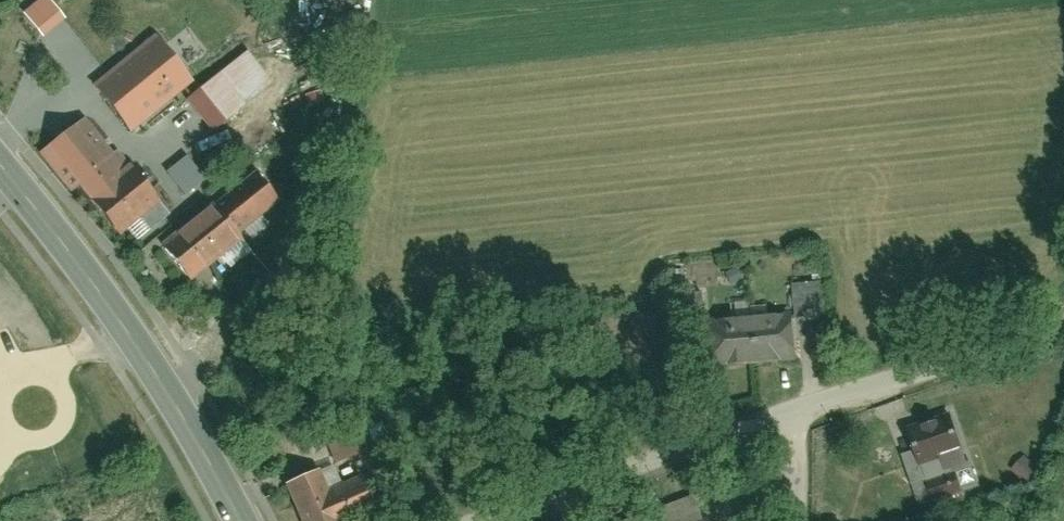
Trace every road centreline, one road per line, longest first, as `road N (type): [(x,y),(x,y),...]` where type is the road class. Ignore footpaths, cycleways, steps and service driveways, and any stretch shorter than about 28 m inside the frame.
road 1 (residential): [(480,520),(983,350),(1063,309)]
road 2 (secondary): [(0,168),(138,351),(239,520)]

